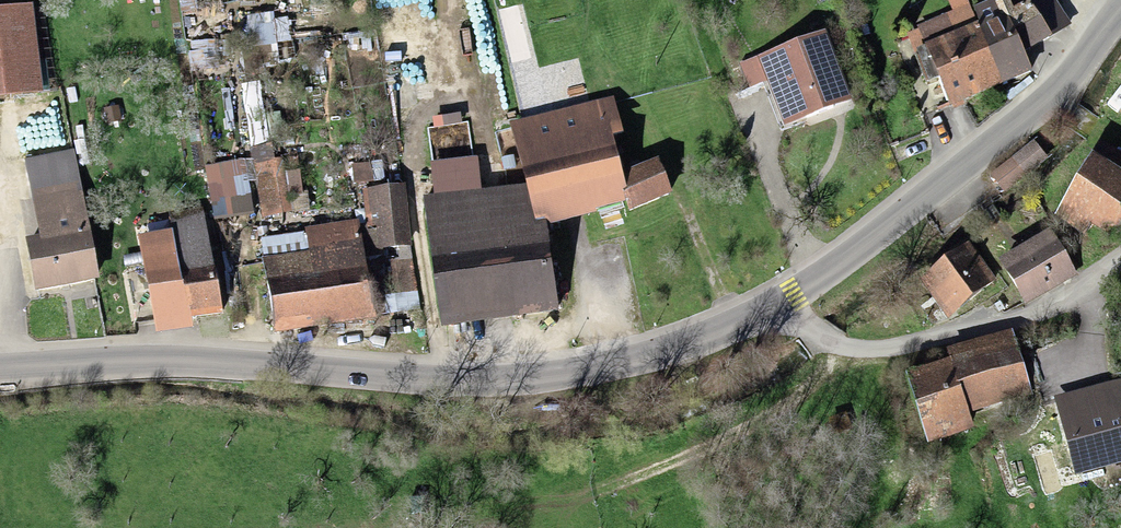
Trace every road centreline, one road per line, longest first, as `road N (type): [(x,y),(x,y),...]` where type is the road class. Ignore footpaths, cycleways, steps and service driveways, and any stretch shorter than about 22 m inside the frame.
road 1 (secondary): [(0,373),(105,365),(532,376),(642,359),(774,311)]
road 2 (secondary): [(774,311),(1065,81),(1120,8)]
road 3 (residential): [(774,311),(822,343),(859,352),(918,349),(1070,308),(1120,264)]

